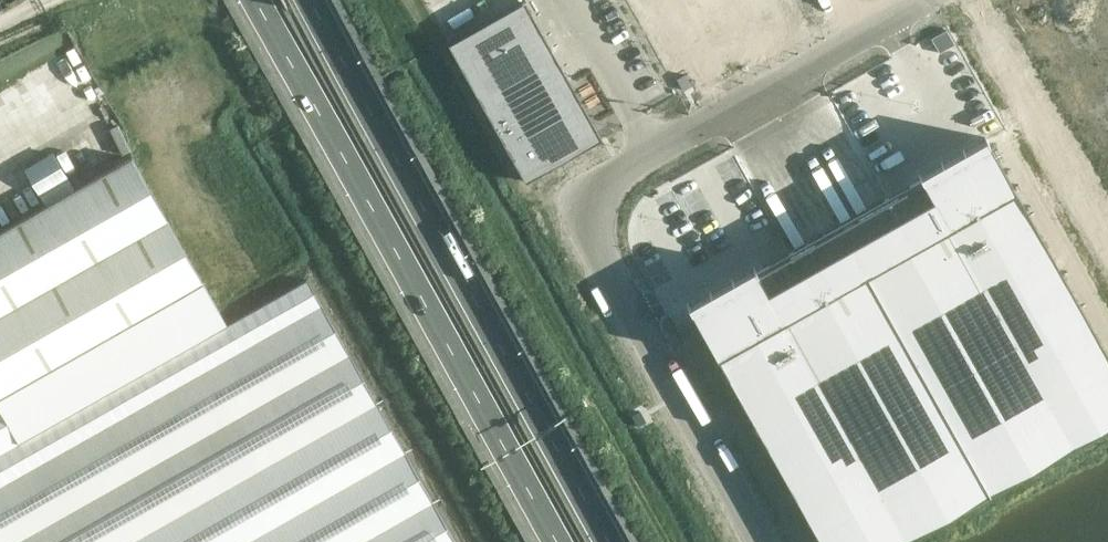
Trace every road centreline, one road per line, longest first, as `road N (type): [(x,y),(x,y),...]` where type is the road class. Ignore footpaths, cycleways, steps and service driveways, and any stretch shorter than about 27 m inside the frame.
road 1 (unclassified): [(913,0),(612,171),(596,193),(597,245),(763,541)]
road 2 (trunk): [(256,0),(562,541)]
road 3 (trunk): [(609,541),(310,0)]

